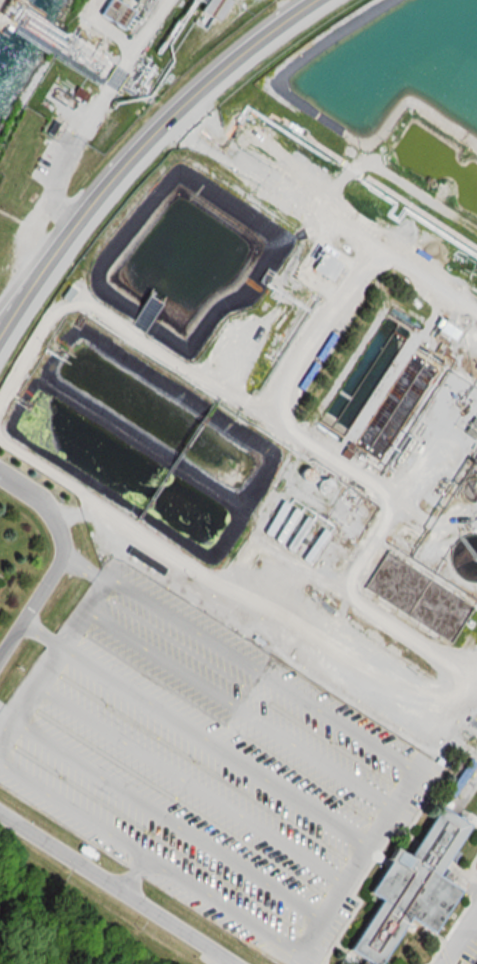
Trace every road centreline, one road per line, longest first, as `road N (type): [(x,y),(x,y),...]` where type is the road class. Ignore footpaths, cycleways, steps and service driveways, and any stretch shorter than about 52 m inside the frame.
road 1 (secondary): [(74,230),(161,127),(295,12)]
road 2 (residential): [(235,963),(0,809)]
road 3 (residential): [(74,230),(51,196),(63,160),(170,0)]
road 4 (residential): [(0,655),(47,577),(60,535),(36,503),(0,482)]
road 5 (secondary): [(0,352),(74,230)]

